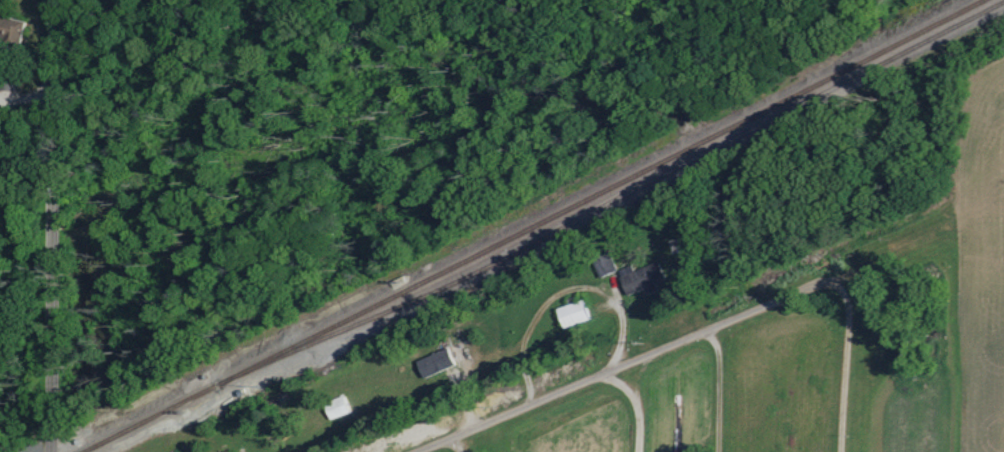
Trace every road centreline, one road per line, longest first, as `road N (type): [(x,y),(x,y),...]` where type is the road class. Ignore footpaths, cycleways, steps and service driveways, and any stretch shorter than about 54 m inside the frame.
road 1 (residential): [(51,451),(52,0)]
road 2 (residential): [(811,288),(423,451)]
road 3 (residential): [(842,451),(847,309),(839,295),(811,288)]
road 4 (residential): [(720,451),(721,371),(708,333)]

